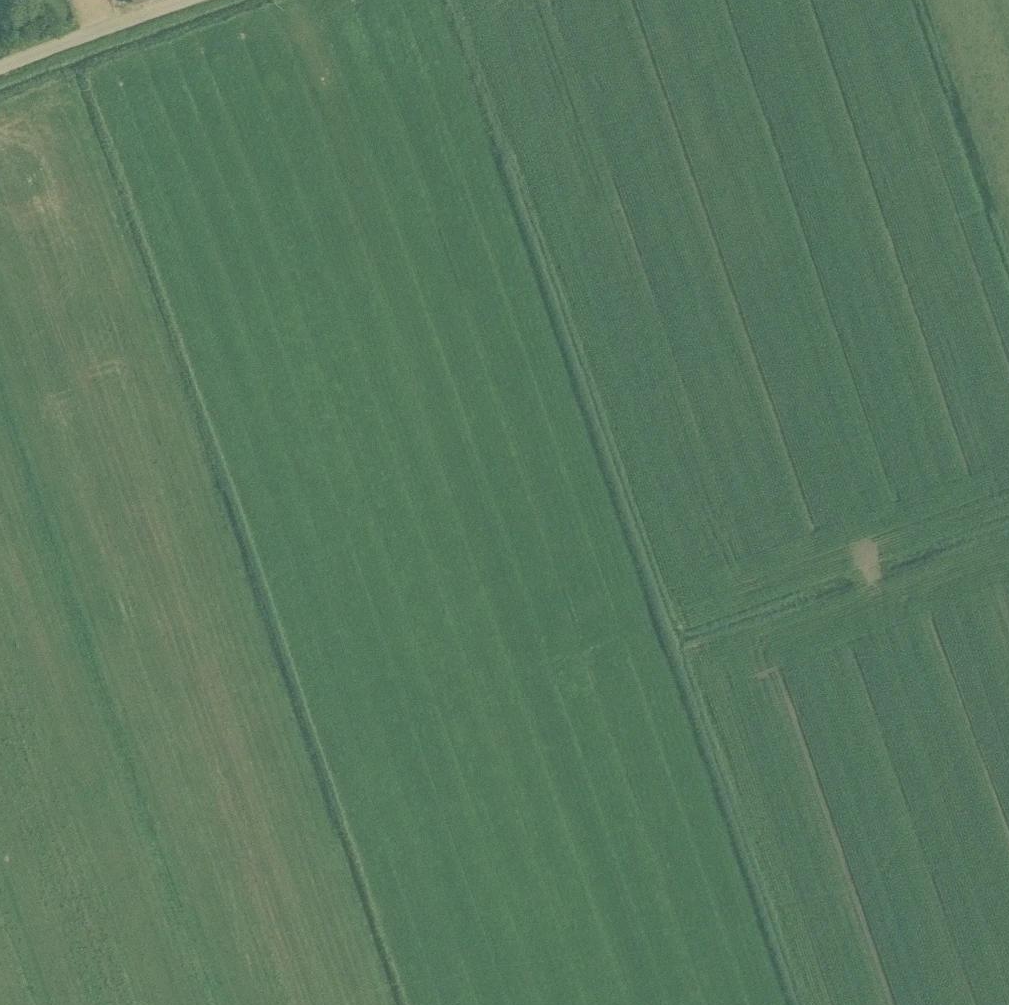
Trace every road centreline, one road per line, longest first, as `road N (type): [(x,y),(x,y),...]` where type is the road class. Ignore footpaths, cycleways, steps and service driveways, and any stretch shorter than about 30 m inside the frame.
road 1 (unclassified): [(0,70),(196,0)]

